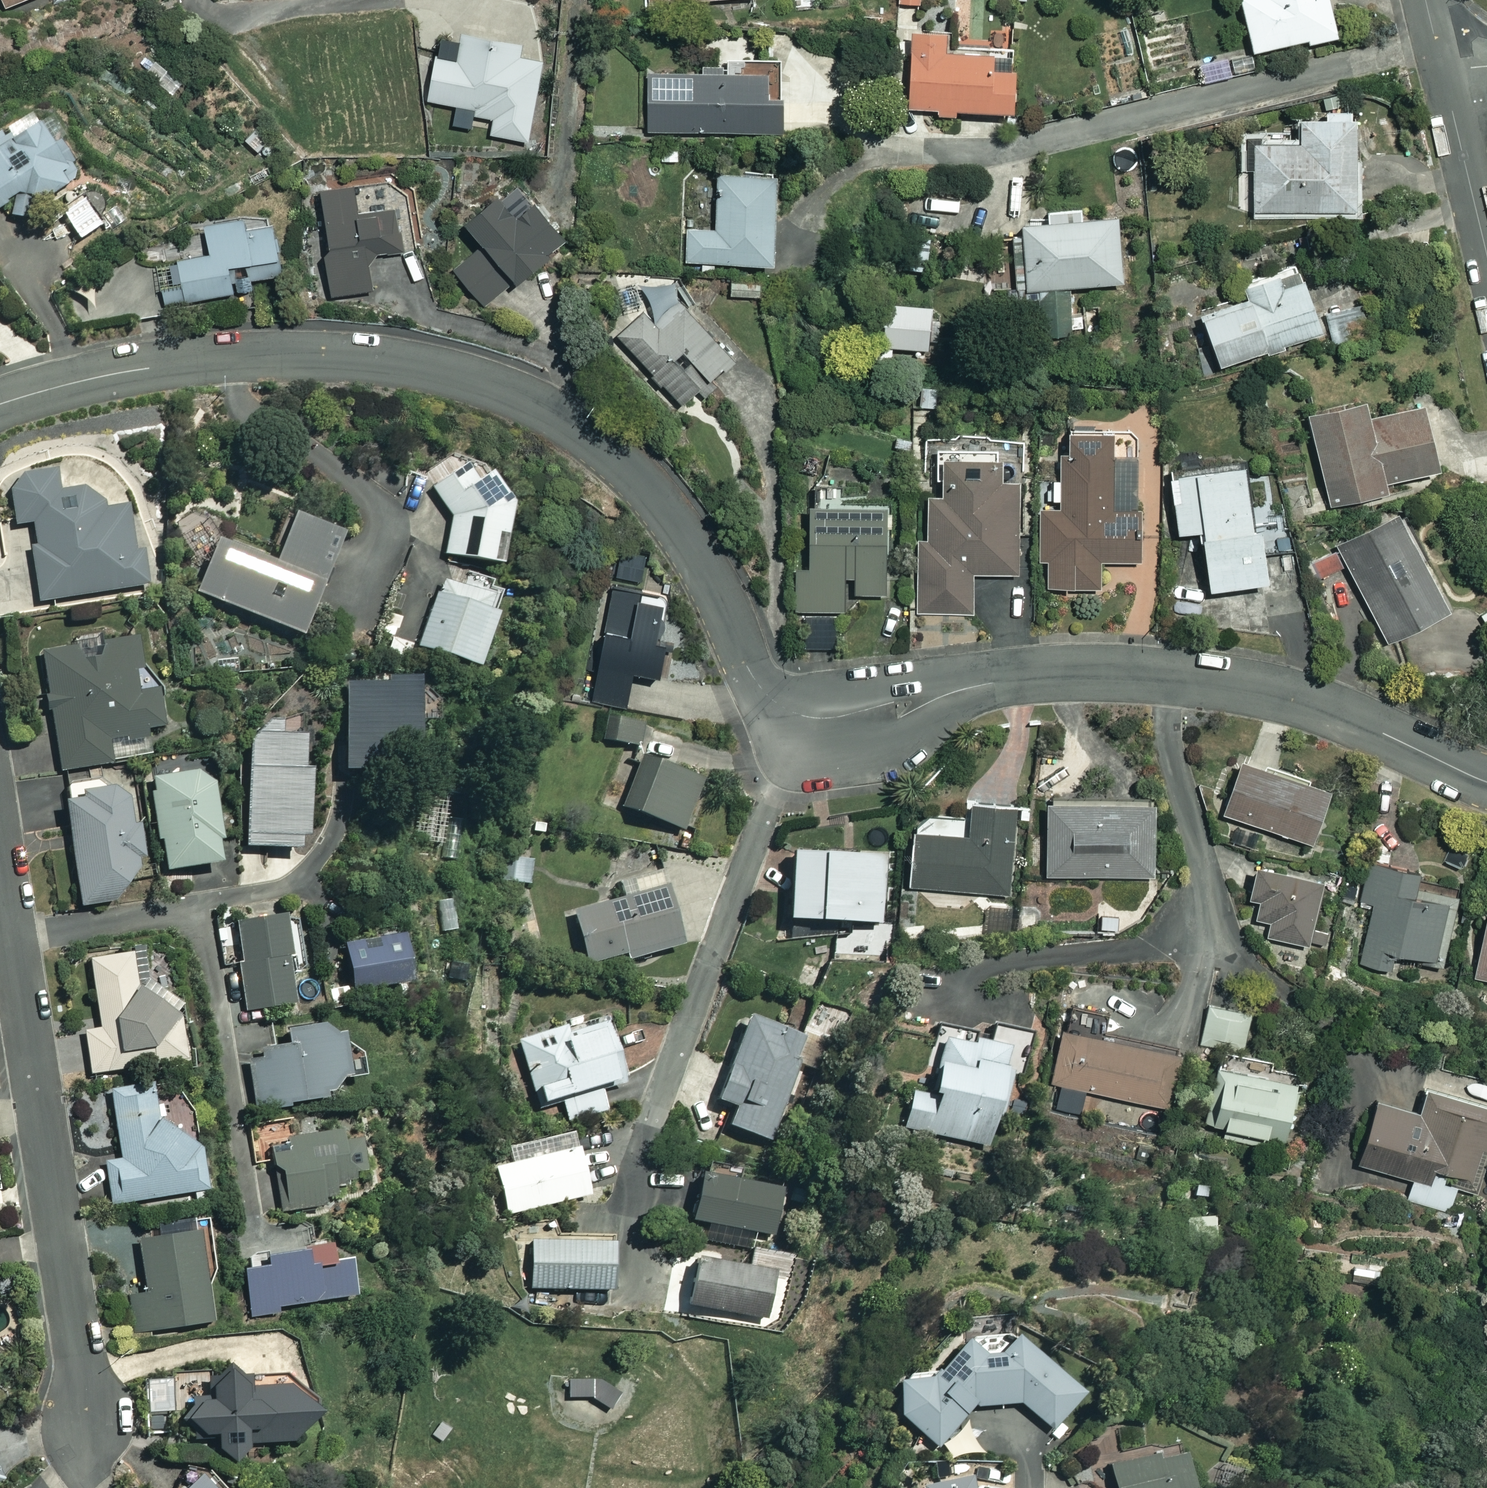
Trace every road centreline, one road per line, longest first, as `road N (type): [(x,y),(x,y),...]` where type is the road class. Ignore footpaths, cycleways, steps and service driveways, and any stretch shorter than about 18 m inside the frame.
road 1 (residential): [(0,403),(91,378),(224,359),(354,356),(449,372),(519,394),(580,427),(630,469),(696,551),(750,672),(792,712),(874,712),(1015,678),(1171,677),(1293,697),(1486,782)]
road 2 (residential): [(0,848),(88,1418)]
road 3 (residential): [(1486,251),(1445,72)]
road 4 (residential): [(207,0),(251,19),(368,4)]

